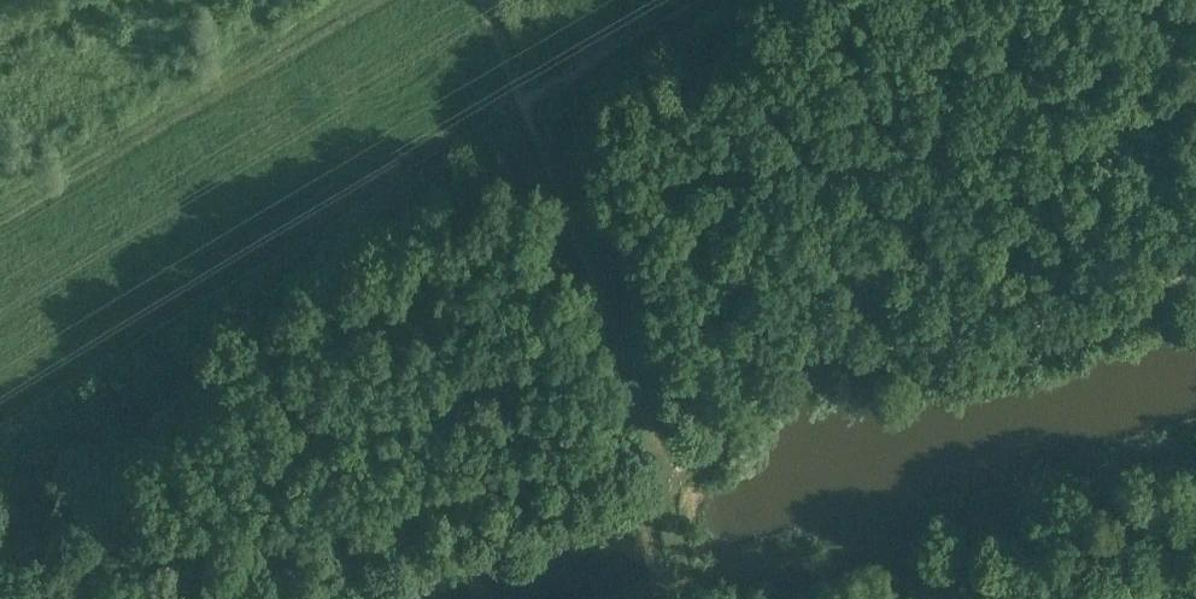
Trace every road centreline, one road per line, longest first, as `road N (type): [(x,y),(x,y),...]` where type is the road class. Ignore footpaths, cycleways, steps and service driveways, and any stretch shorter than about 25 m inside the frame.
road 1 (track): [(679,598),(1195,450)]

